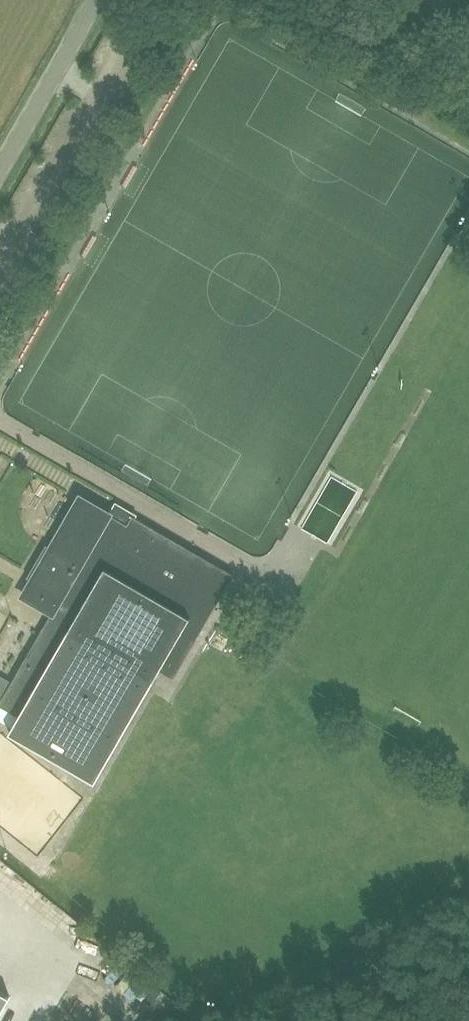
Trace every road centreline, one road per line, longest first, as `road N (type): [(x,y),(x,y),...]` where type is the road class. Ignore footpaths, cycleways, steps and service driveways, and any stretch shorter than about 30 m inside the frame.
road 1 (tertiary): [(0,169),(96,0)]

